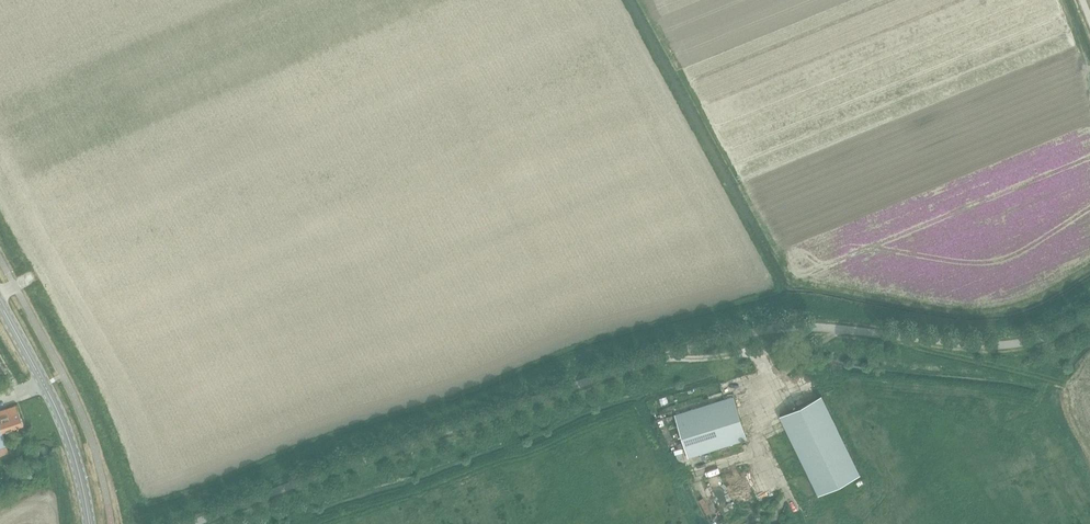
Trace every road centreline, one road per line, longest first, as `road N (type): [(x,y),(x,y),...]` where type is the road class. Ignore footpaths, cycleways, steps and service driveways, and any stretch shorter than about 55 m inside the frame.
road 1 (unclassified): [(203,523),(463,425),(743,333),(790,324),(972,346),(1032,342),(1089,312)]
road 2 (secondary): [(89,523),(53,401),(0,305)]
road 3 (track): [(906,337),(944,354),(1075,385)]

